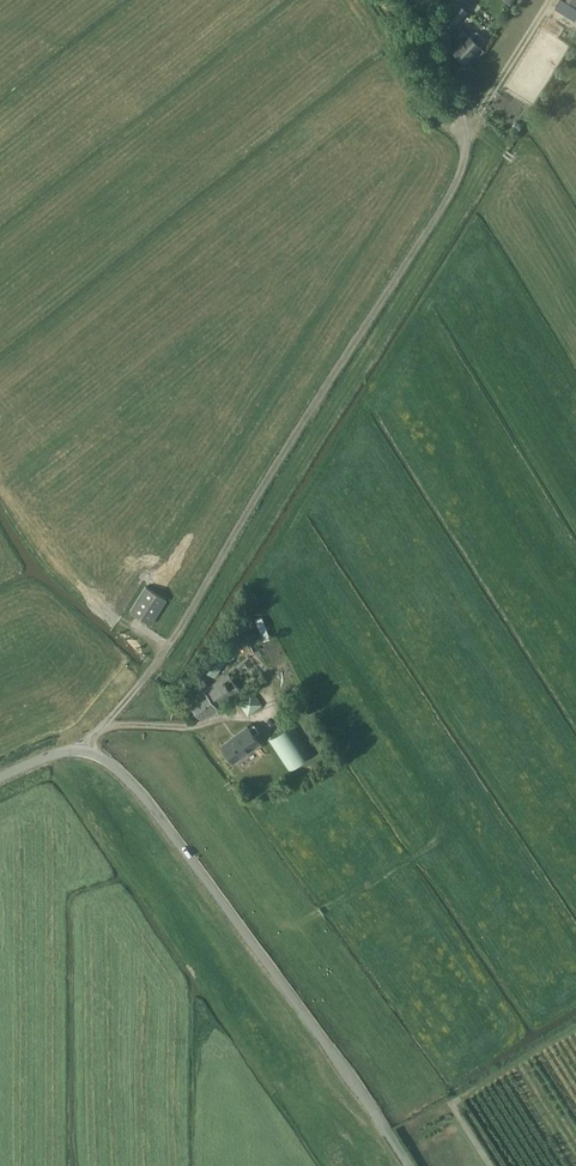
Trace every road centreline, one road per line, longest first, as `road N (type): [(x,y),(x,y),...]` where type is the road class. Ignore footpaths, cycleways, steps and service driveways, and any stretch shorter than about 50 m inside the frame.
road 1 (track): [(86,753),(191,609),(453,189),(466,142),(457,101),(389,0)]
road 2 (unclassified): [(406,1165),(127,778),(86,753)]
road 3 (track): [(260,717),(103,727)]
road 4 (track): [(550,0),(465,132)]

